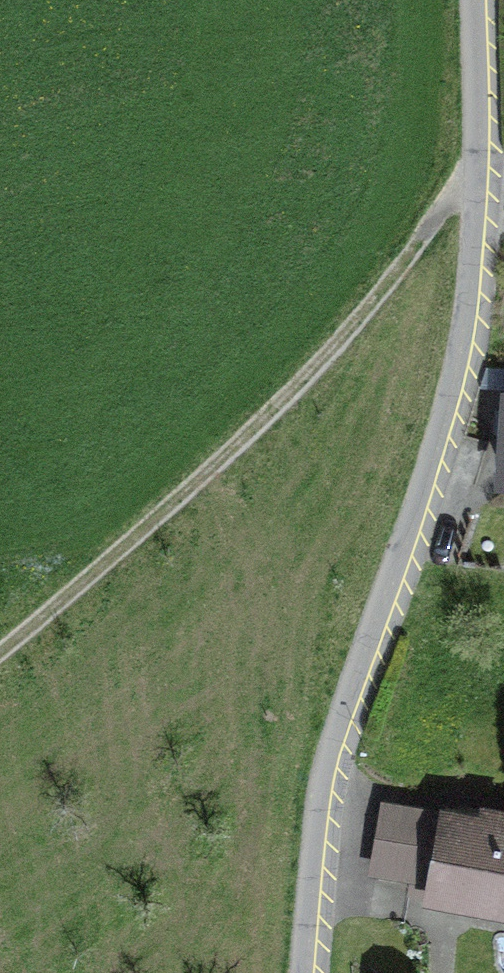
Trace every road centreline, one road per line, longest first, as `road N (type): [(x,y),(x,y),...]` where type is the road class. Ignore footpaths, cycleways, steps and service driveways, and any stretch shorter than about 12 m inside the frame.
road 1 (residential): [(314,972),(327,769),(448,424),(475,309),(478,0)]
road 2 (track): [(481,153),(338,343),(263,420),(0,652)]

